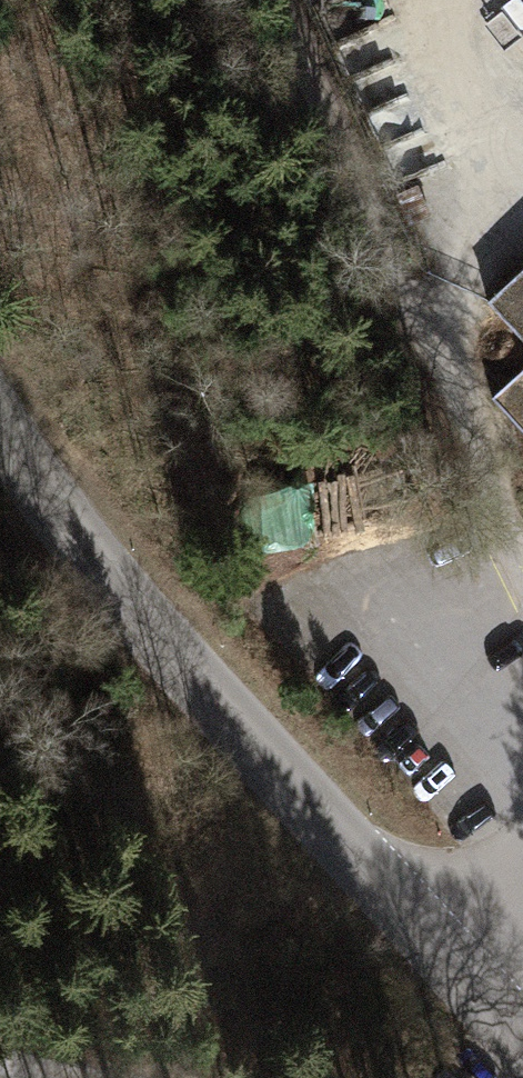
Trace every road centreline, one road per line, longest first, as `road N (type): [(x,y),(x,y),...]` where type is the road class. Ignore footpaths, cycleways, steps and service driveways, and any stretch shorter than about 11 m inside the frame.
road 1 (unclassified): [(522,1047),(157,625),(0,417)]
road 2 (track): [(279,0),(505,526)]

